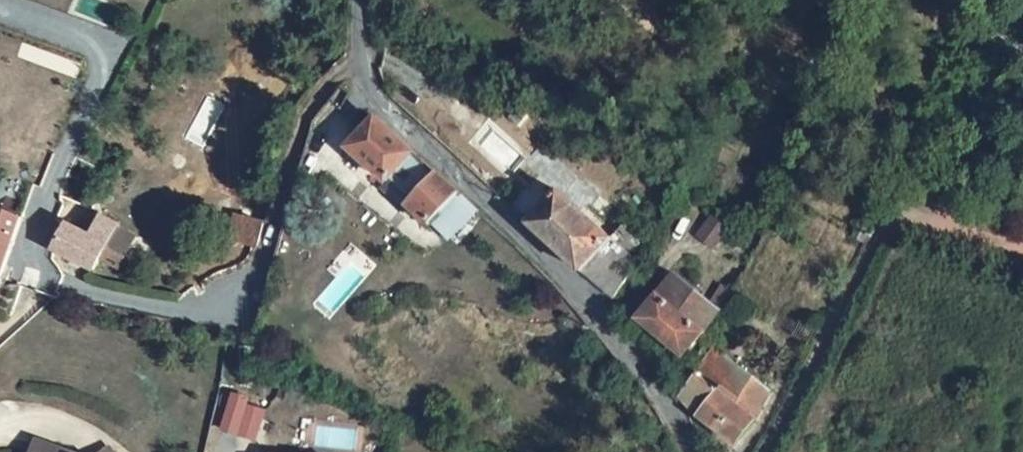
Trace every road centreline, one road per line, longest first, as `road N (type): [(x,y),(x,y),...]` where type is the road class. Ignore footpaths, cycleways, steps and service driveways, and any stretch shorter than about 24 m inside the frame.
road 1 (residential): [(375,68),(350,110),(270,337),(93,307),(71,295),(52,220),(0,206)]
road 2 (unclassified): [(691,451),(537,250),(375,68)]

